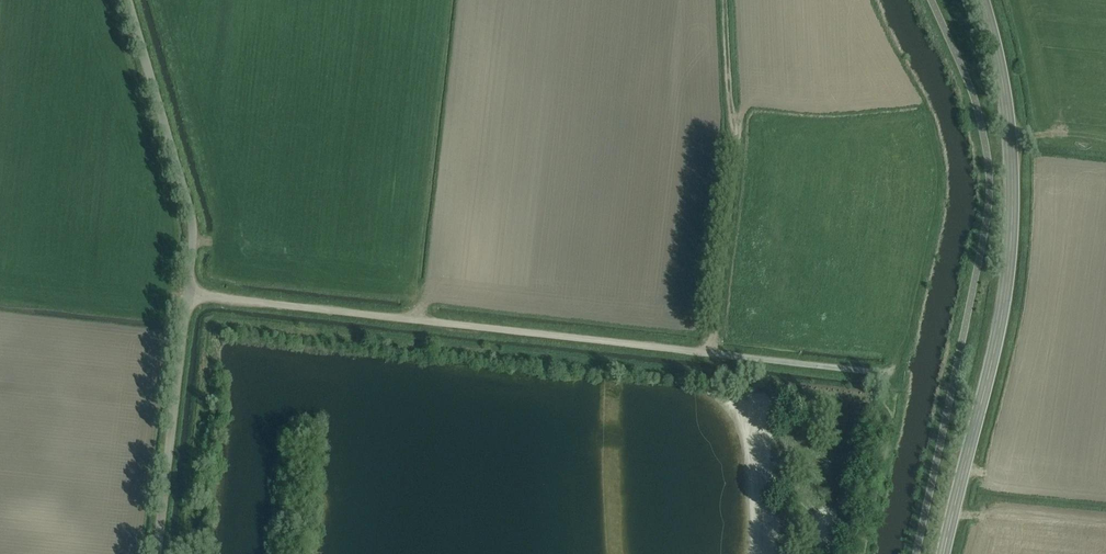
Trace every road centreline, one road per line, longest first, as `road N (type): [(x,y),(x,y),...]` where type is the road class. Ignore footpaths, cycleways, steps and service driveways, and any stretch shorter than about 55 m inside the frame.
road 1 (track): [(890,378),(187,295)]
road 2 (unclassified): [(156,553),(192,228),(128,0)]
road 3 (secondary): [(944,553),(998,334),(1011,243),(1009,124),(982,0)]

